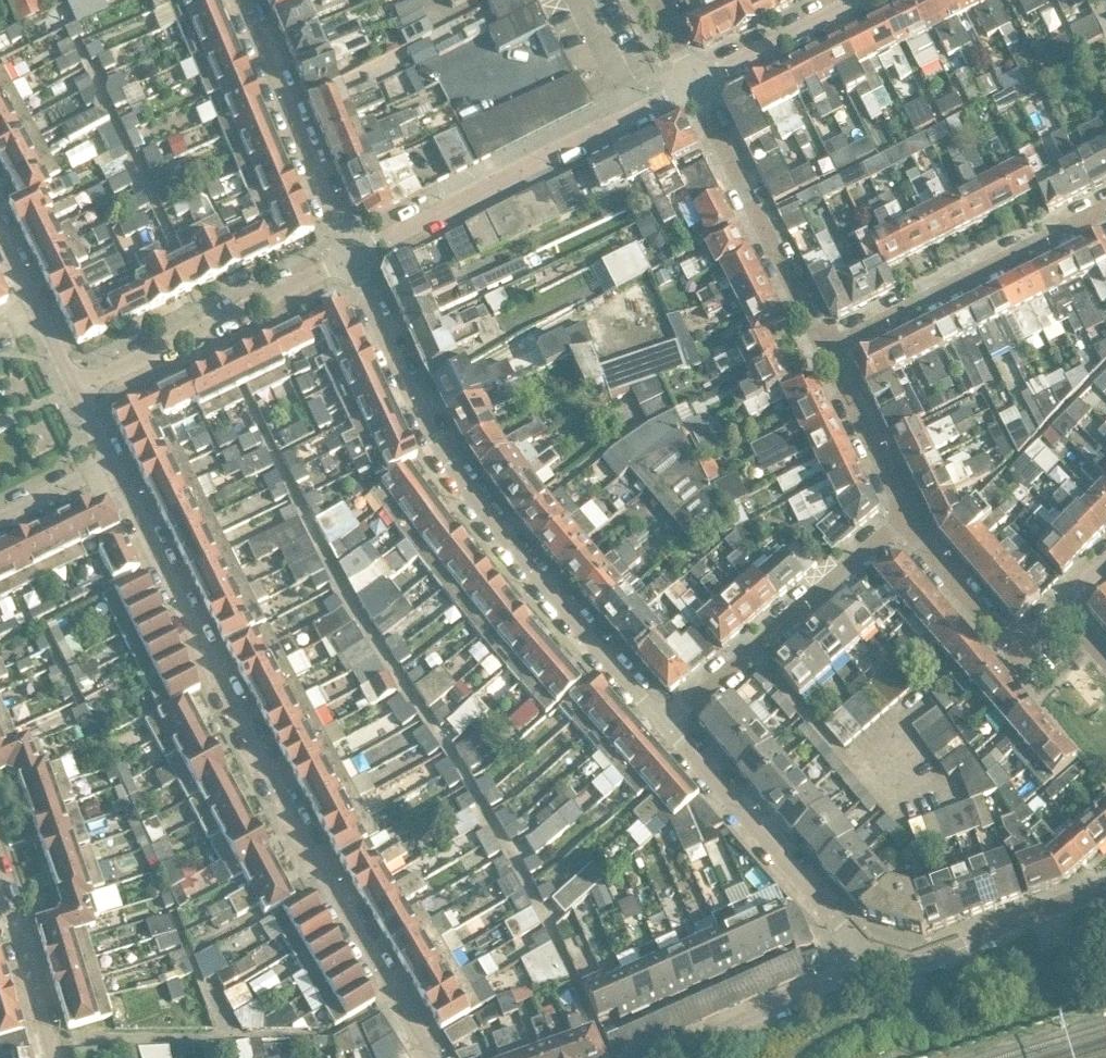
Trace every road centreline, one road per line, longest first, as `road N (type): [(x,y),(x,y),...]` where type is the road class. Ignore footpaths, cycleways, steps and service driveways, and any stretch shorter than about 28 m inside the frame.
road 1 (residential): [(428,1057),(318,871),(111,466)]
road 2 (unclassified): [(348,259),(442,458),(665,733)]
road 3 (unclassified): [(348,259),(697,87)]
road 4 (unclassified): [(665,733),(907,525)]
road 5 (unclassified): [(827,352),(1105,212)]
road 6 (unclassified): [(665,733),(870,964)]
road 7 (residential): [(348,259),(74,391)]
road 8 (unclassified): [(827,352),(697,87)]
road 9 (unclassified): [(243,0),(348,259)]
road 10 (residential): [(870,964),(911,967),(1105,887)]
road 11 (unclassified): [(1065,610),(1038,638),(1021,644),(1000,635),(907,525)]
road 12 (residential): [(674,1057),(870,964)]
road 13 (unclassified): [(697,87),(869,0)]
road 14 (unclassified): [(907,525),(827,352)]
road 15 (residential): [(0,876),(53,1057)]
road 16 (residential): [(0,520),(111,466)]

